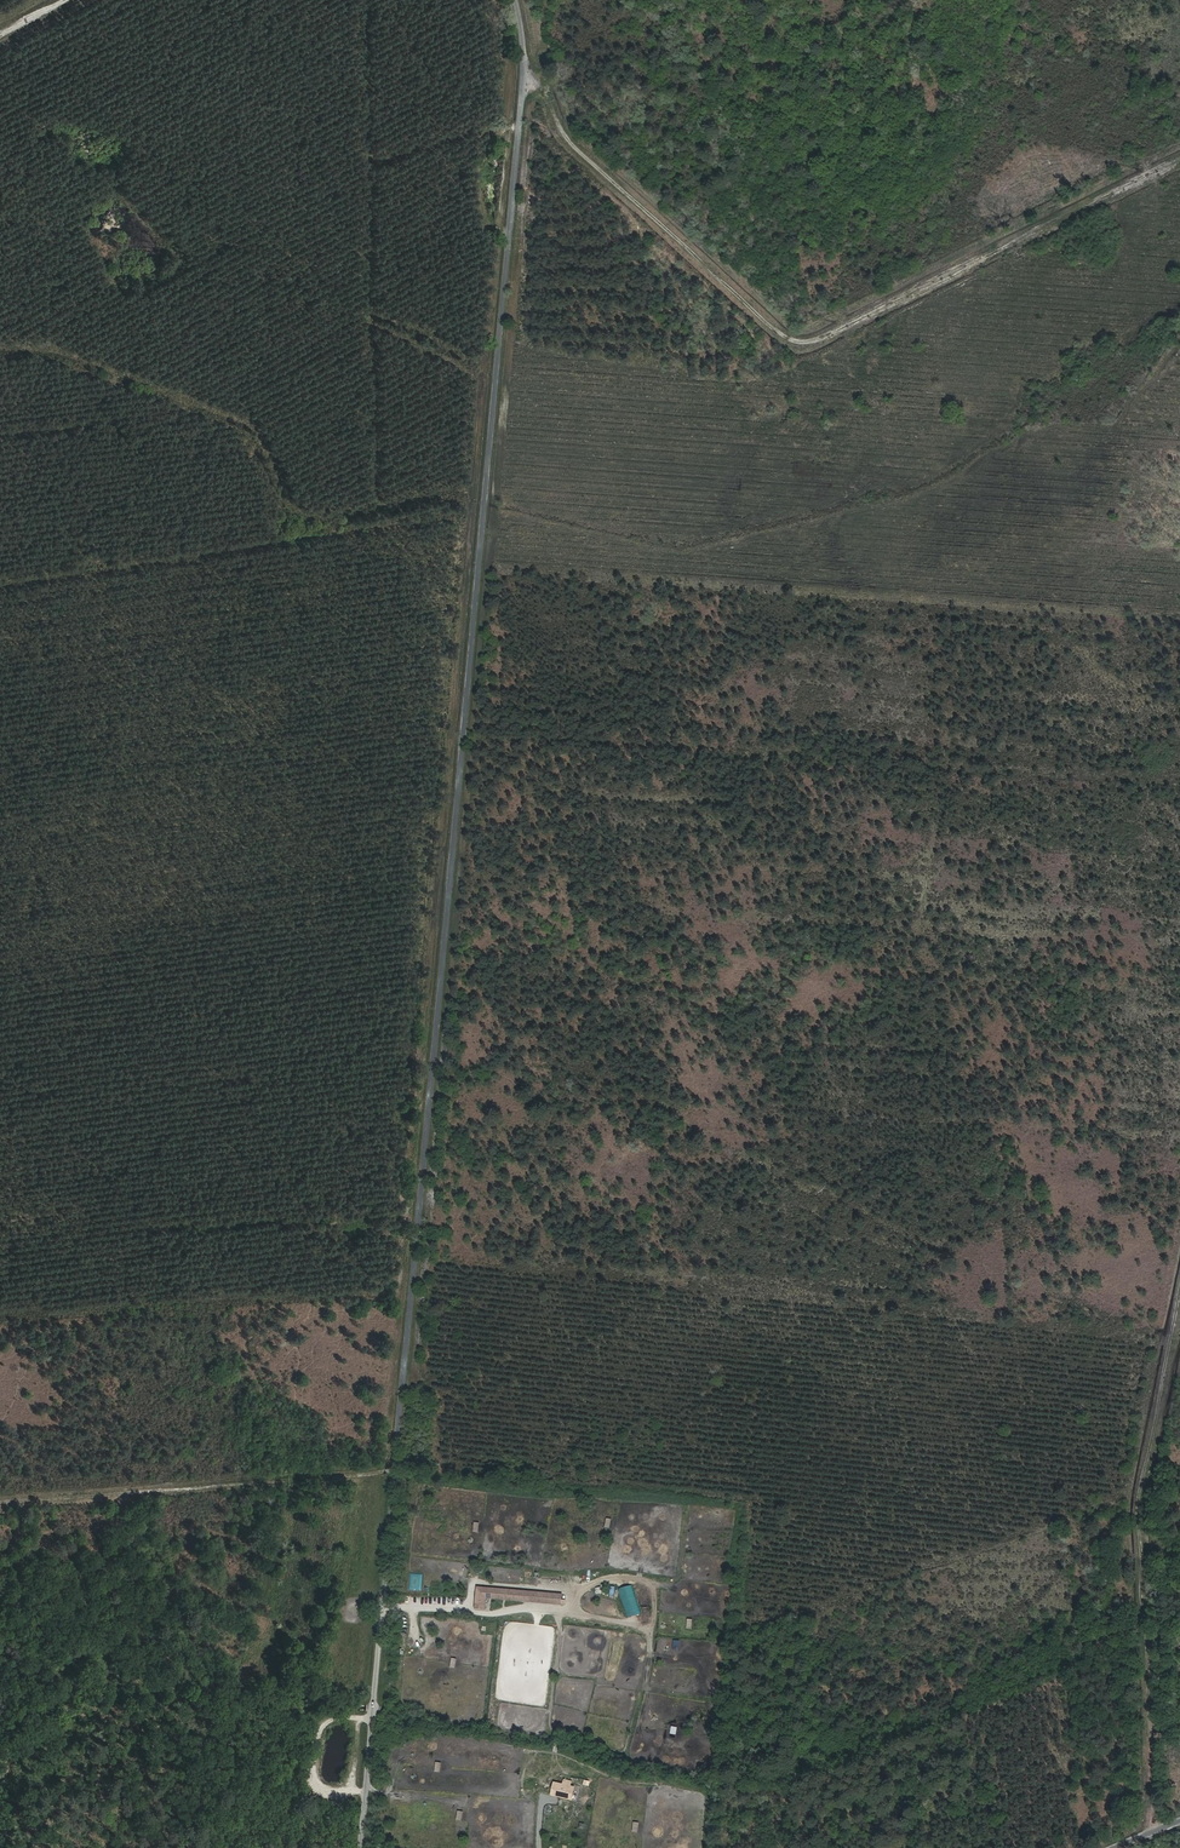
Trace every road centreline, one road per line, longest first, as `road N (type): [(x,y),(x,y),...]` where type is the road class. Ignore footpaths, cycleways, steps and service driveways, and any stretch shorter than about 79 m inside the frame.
road 1 (residential): [(361,1847),(526,54),(517,0)]
road 2 (track): [(526,54),(558,139),(798,340),(1179,157)]
road 3 (track): [(1154,1847),(1159,1832),(1138,1608),(1138,1503),(1179,1301)]

